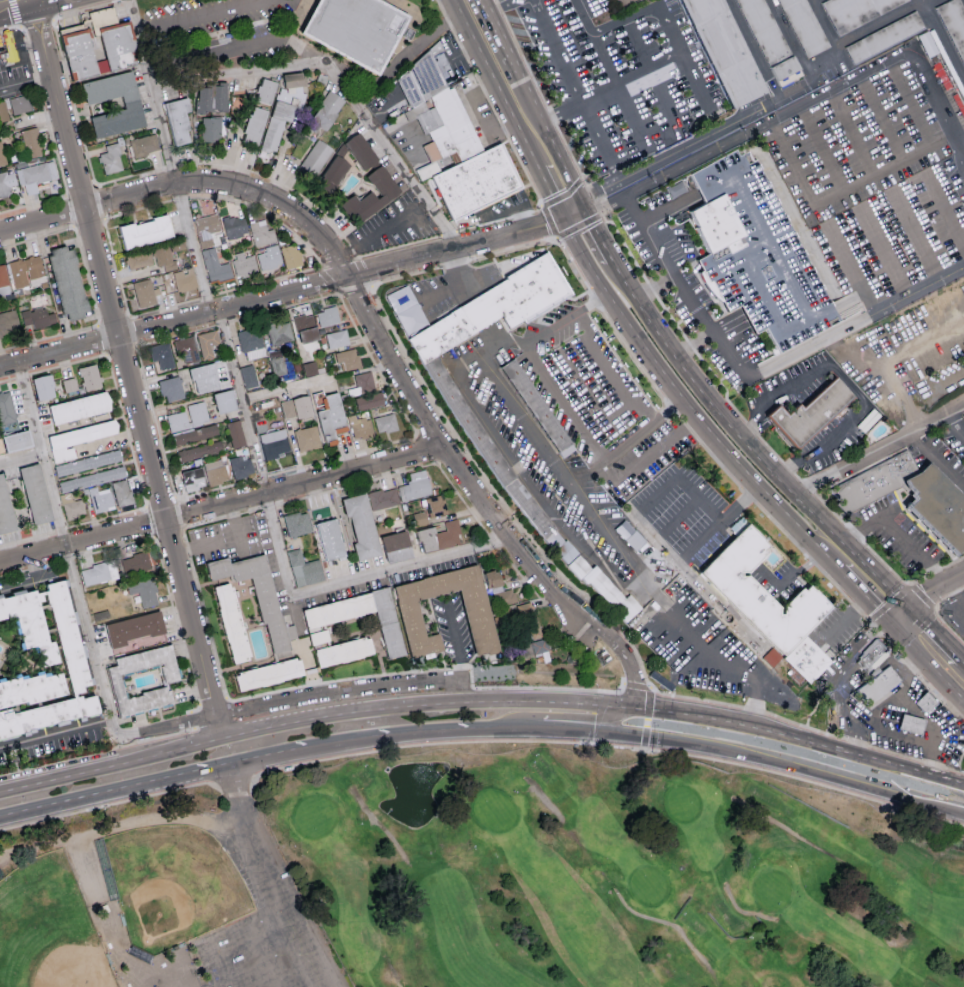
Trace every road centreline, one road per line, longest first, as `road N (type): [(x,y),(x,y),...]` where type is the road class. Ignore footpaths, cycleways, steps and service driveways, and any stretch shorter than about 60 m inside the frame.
road 1 (primary): [(963,788),(711,717),(443,700),(317,715),(0,789)]
road 2 (residential): [(0,232),(175,183),(202,181),(276,201),(336,256),(444,447),(503,532),(601,631)]
road 3 (residential): [(219,736),(43,39)]
road 4 (residential): [(0,368),(453,250),(569,208)]
road 5 (residential): [(0,564),(444,447)]
road 6 (primary): [(908,607),(728,421),(680,364),(614,260)]
road 7 (primary): [(569,208),(570,233),(665,378),(834,568)]
road 8 (primary): [(585,731),(701,743),(961,815)]
road 9 (residential): [(461,681),(337,690),(214,717)]
road 10 (primary): [(0,816),(186,773)]
road 11 (primary): [(547,165),(469,0)]

